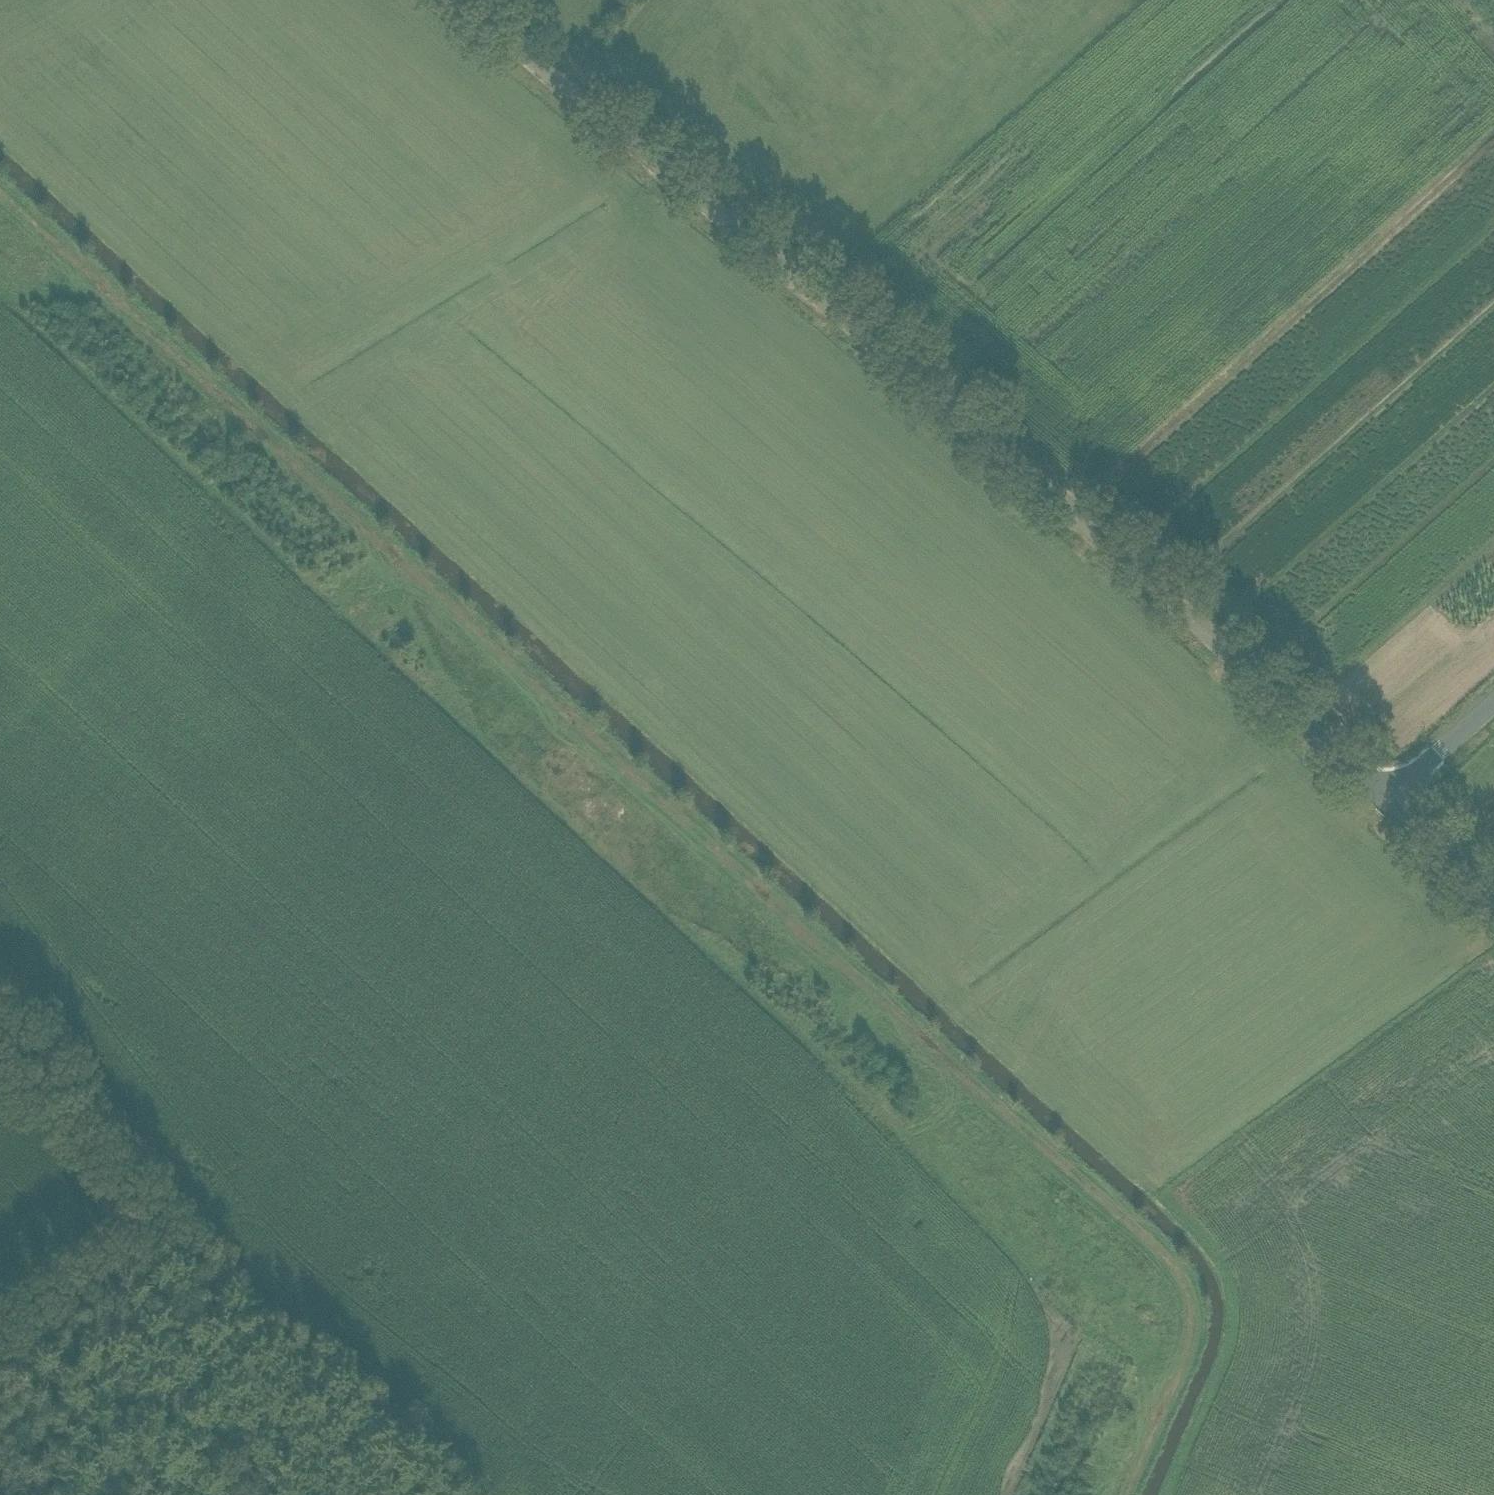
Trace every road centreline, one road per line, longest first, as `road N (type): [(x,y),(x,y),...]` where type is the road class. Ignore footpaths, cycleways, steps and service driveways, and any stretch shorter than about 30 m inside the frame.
road 1 (unclassified): [(1392,800),(770,265),(446,0)]
road 2 (unclassified): [(1392,800),(1493,708)]
road 3 (unclassified): [(1493,889),(1392,800)]

